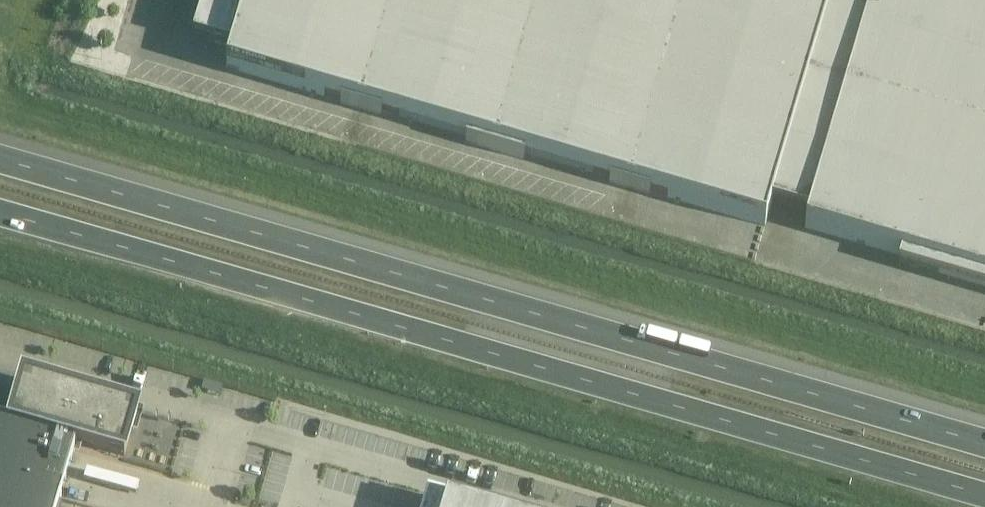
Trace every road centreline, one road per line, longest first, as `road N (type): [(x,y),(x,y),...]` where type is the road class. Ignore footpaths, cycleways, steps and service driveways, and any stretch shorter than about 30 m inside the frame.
road 1 (motorway): [(984,443),(0,157)]
road 2 (motorway): [(0,215),(984,495)]

